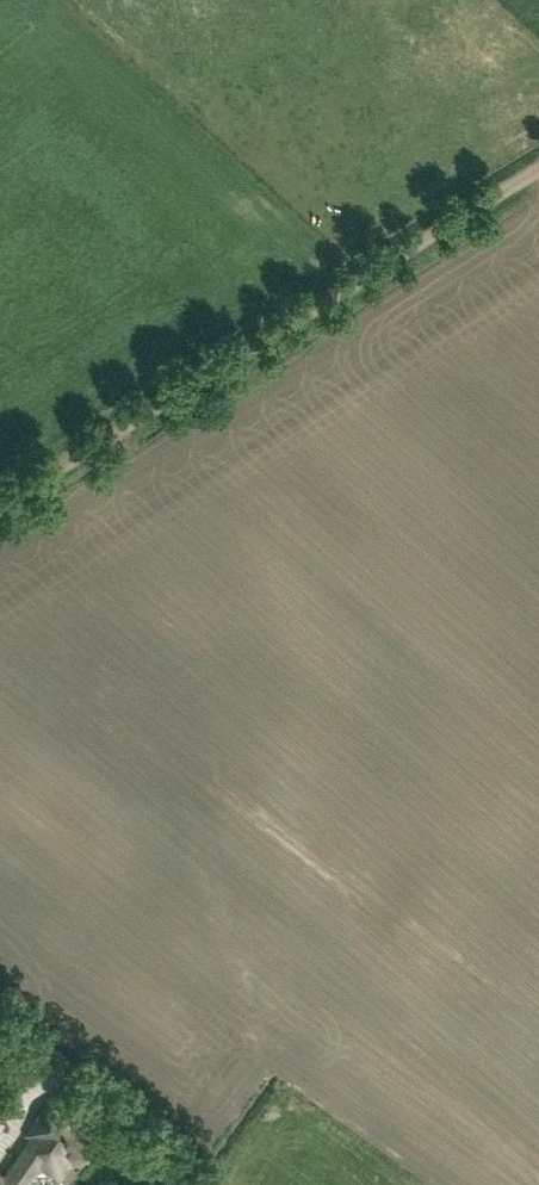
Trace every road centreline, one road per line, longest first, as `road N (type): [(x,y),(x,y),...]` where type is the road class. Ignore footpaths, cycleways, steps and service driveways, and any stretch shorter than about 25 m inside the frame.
road 1 (track): [(0,503),(538,169)]

